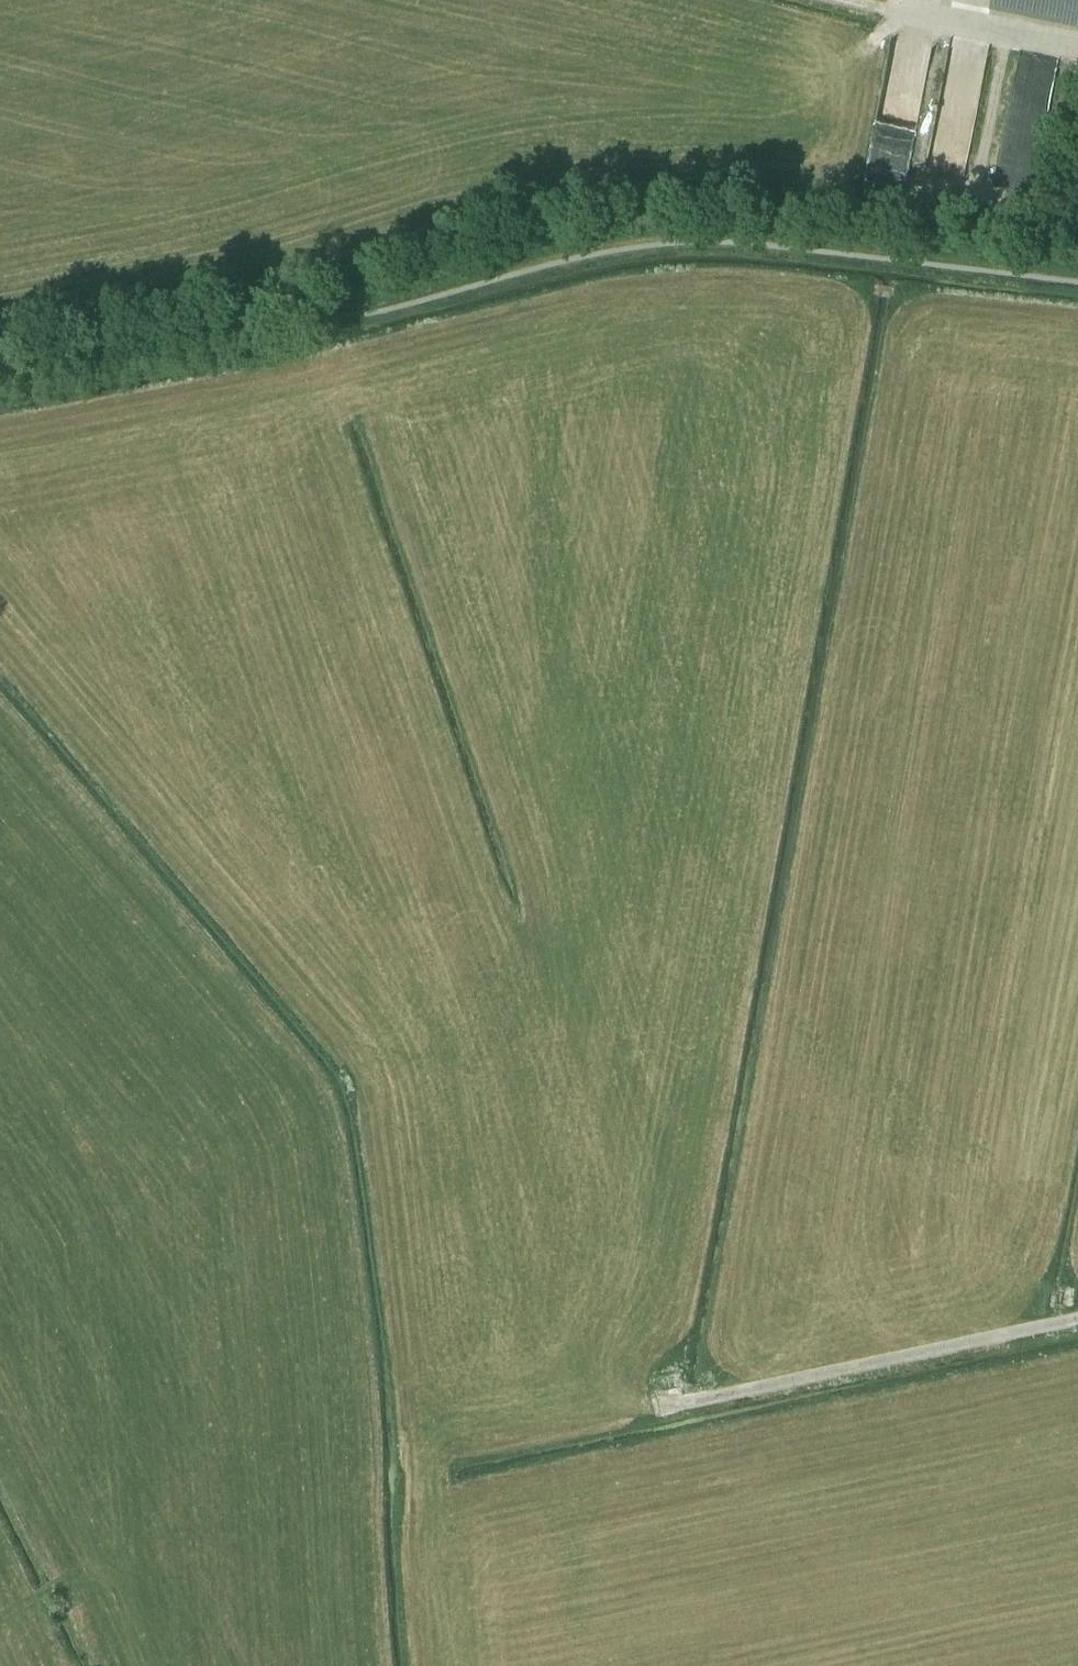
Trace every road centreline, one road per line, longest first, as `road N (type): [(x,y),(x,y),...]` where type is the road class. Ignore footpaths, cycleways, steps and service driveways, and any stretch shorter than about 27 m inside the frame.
road 1 (track): [(1077,1318),(664,1407)]
road 2 (track): [(840,0),(959,28),(968,0)]

